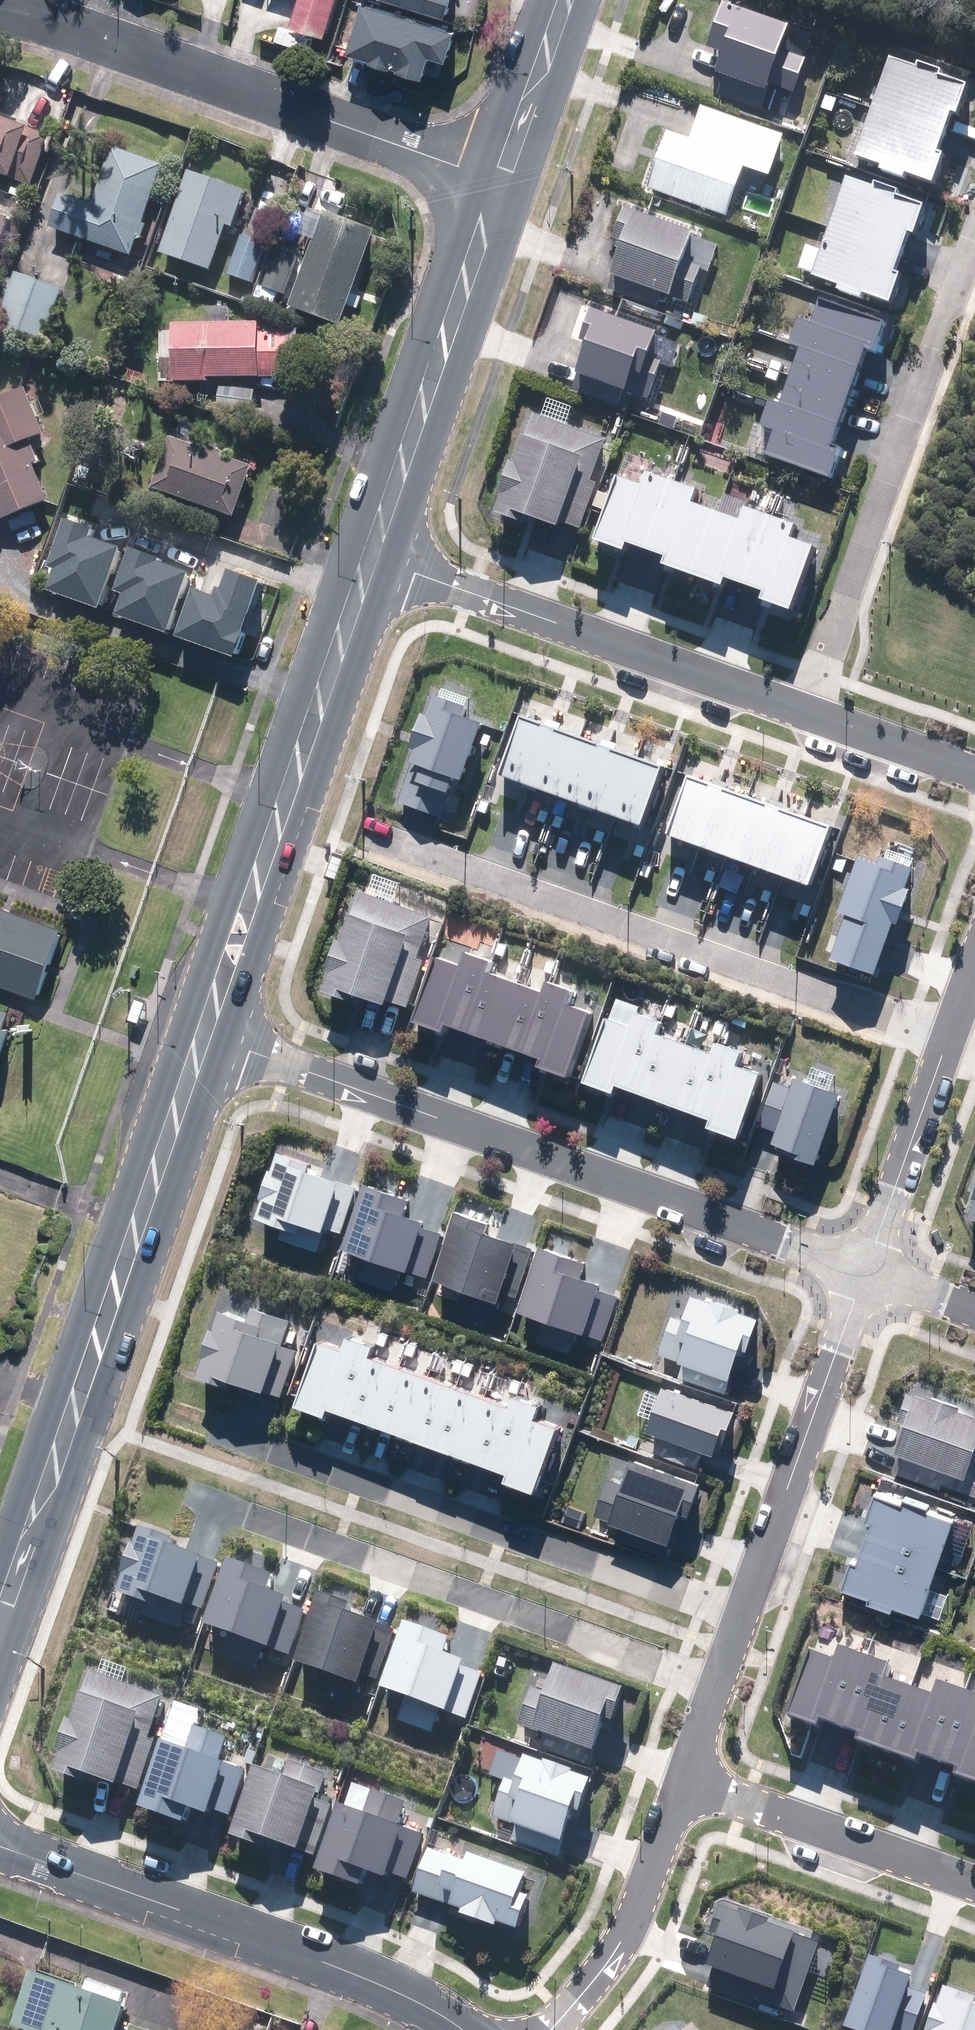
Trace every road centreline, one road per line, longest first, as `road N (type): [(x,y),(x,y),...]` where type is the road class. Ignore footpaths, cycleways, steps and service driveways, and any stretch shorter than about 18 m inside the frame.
road 1 (residential): [(208,1031),(866,1265)]
road 2 (residential): [(367,830),(948,1036)]
road 3 (secondary): [(208,1031),(52,1483),(0,1596)]
road 4 (residential): [(241,1431),(743,1611)]
road 5 (residential): [(215,1504),(717,1684)]
road 6 (residential): [(493,178),(0,4)]
road 7 (secondary): [(369,553),(208,1031)]
road 8 (residential): [(809,704),(974,230)]
road 9 (residential): [(0,1847),(417,1999),(459,2029)]
road 10 (residential): [(369,553),(809,704)]
road 11 (secondary): [(493,178),(481,237),(369,553)]
road 12 (residential): [(866,1265),(743,1611)]
road 13 (residential): [(974,1881),(686,1772)]
road 14 (residential): [(686,1772),(631,1925),(579,1998),(540,2029)]
road 15 (residential): [(948,1036),(866,1265)]
road 16 (secondary): [(566,0),(493,178)]
road 17 (residential): [(809,704),(974,766)]

